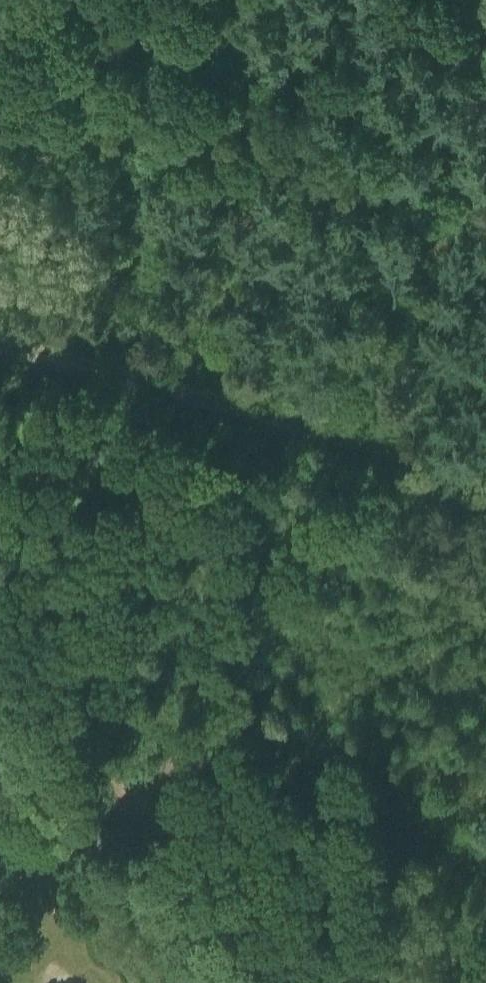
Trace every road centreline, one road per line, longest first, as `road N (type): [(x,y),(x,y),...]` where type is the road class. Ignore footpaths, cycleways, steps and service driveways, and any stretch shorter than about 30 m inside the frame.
road 1 (track): [(485,464),(0,335)]
road 2 (tertiary): [(217,982),(0,743)]

